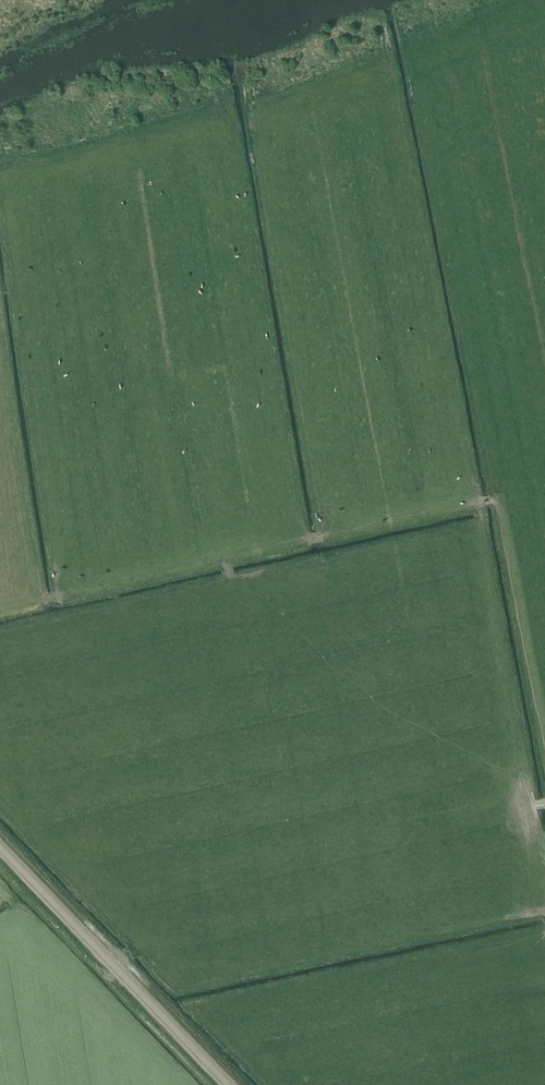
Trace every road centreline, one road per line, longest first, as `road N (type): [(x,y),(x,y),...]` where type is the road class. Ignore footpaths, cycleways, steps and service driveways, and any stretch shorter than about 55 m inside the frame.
road 1 (tertiary): [(229,1084),(0,847)]

